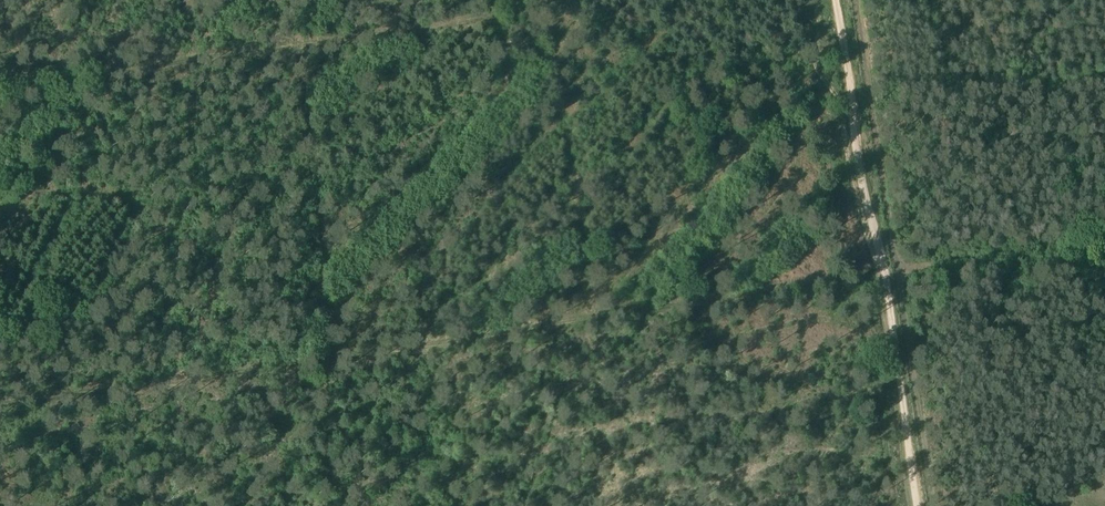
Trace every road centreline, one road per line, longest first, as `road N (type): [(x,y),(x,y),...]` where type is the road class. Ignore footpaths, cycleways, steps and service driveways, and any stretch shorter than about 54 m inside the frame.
road 1 (track): [(881,283),(330,366)]
road 2 (track): [(499,0),(470,19),(297,44),(330,366)]
road 3 (track): [(829,0),(916,505)]
road 4 (track): [(0,88),(297,44)]

